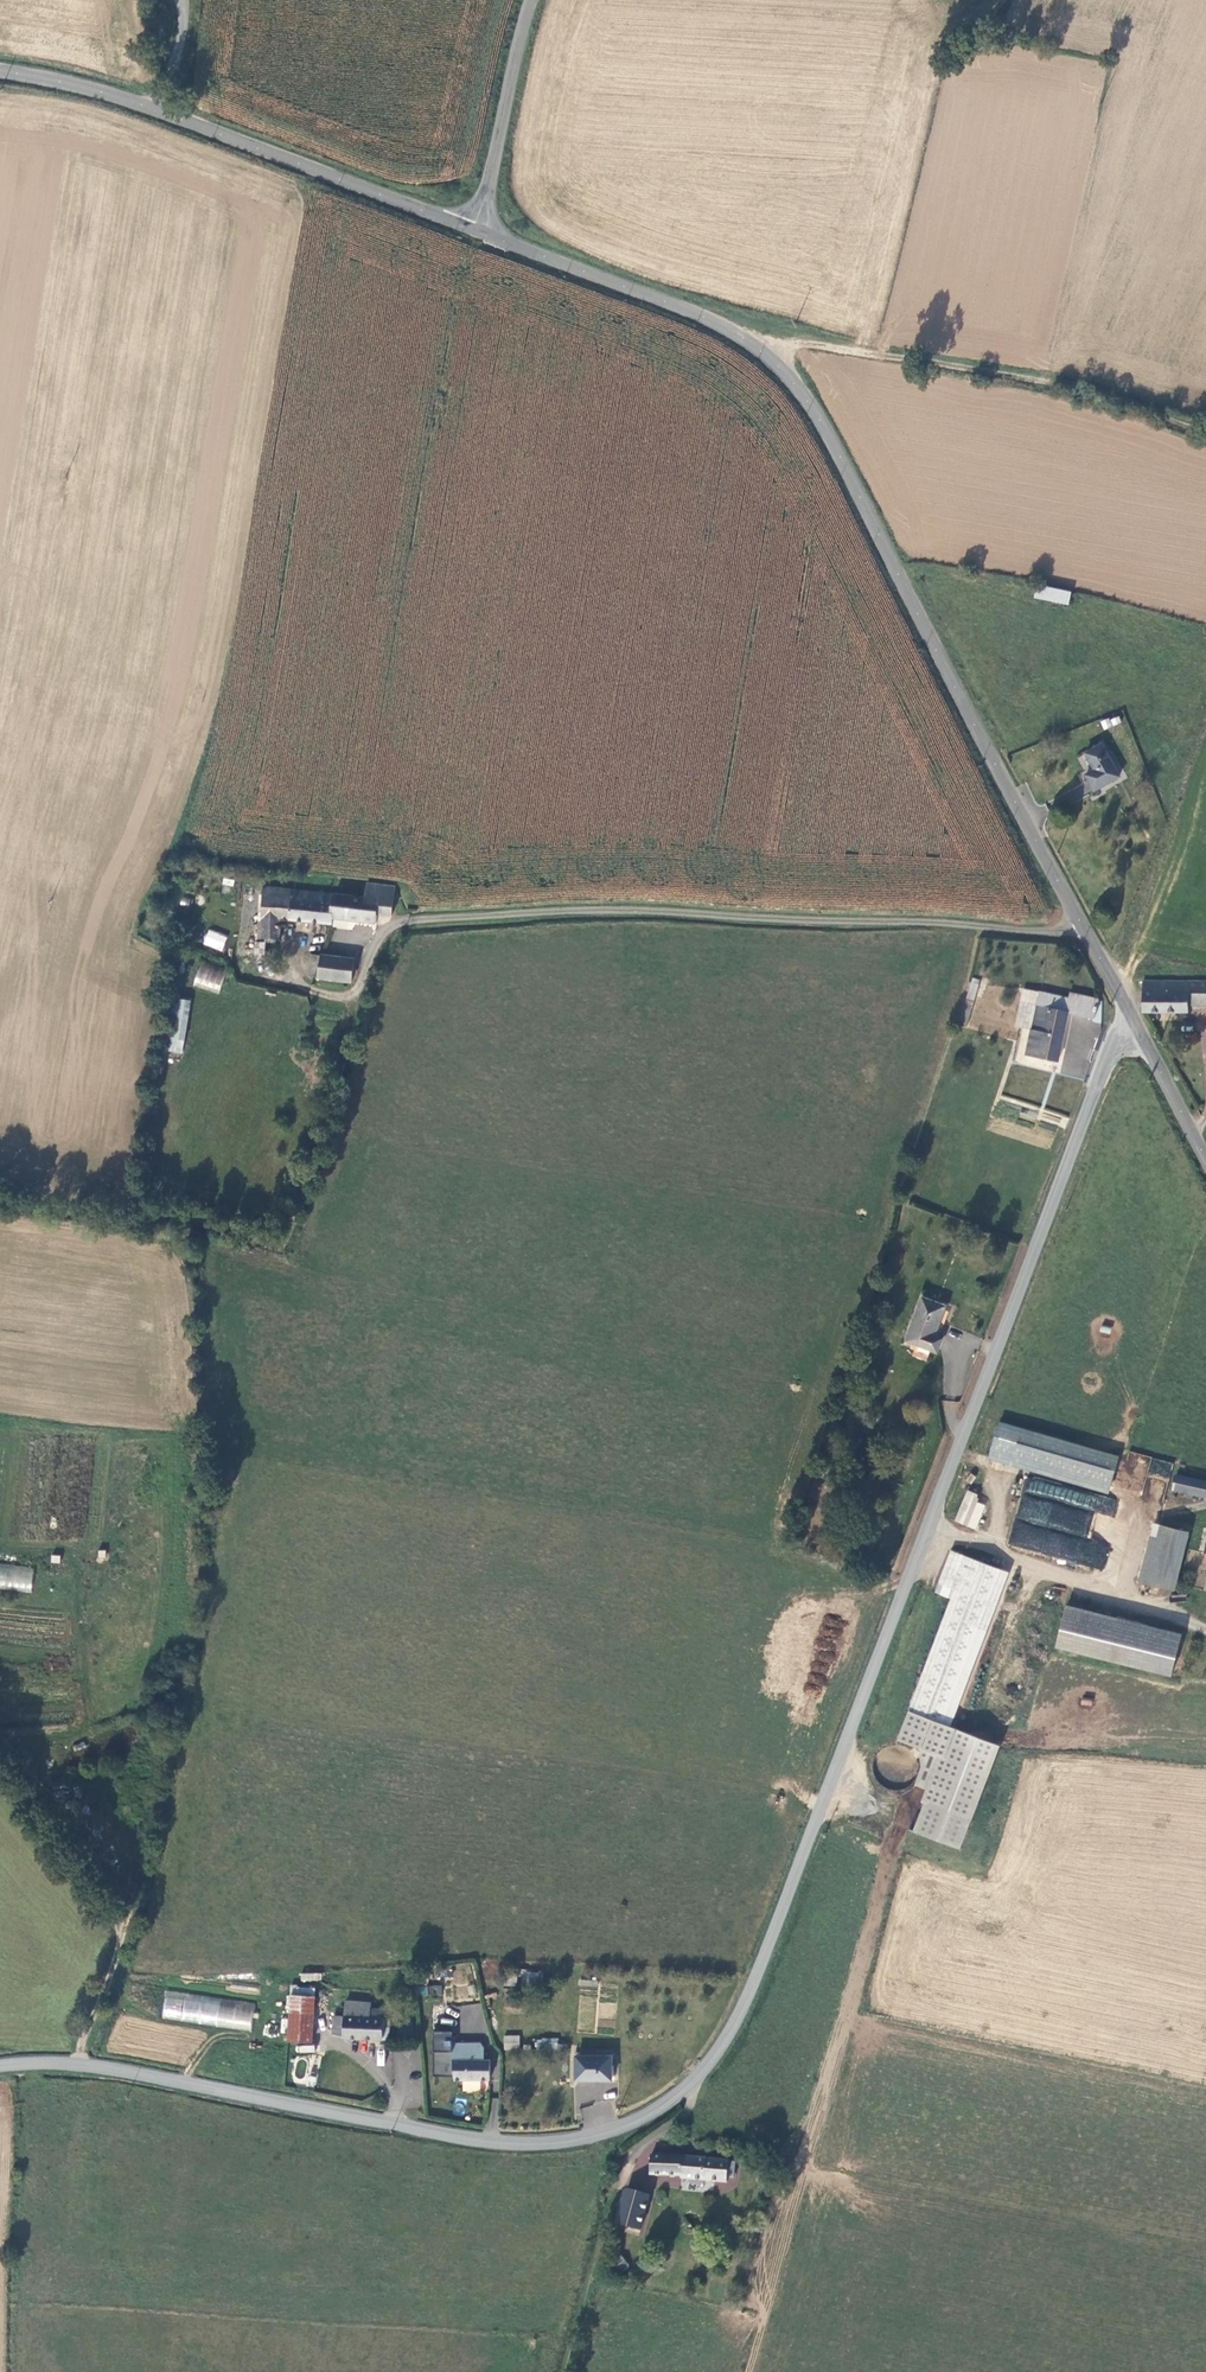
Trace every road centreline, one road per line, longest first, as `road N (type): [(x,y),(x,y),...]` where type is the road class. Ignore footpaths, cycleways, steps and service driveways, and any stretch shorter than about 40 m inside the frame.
road 1 (tertiary): [(1139,1030),(1114,1048),(1098,1082),(751,1986),(686,2087),(621,2132),(564,2147),(497,2144),(82,2066),(0,2072)]
road 2 (tertiary): [(474,230),(705,317),(782,369),(841,457),(1139,1030)]
road 3 (tertiary): [(0,71),(142,105),(474,230)]
road 4 (track): [(770,357),(788,344),(855,349),(1205,422)]
road 5 (track): [(560,2371),(626,2163),(688,2111),(686,2087)]
road 6 (unclassified): [(531,0),(474,230)]
road 7 (tertiary): [(1139,1030),(1205,1158)]

